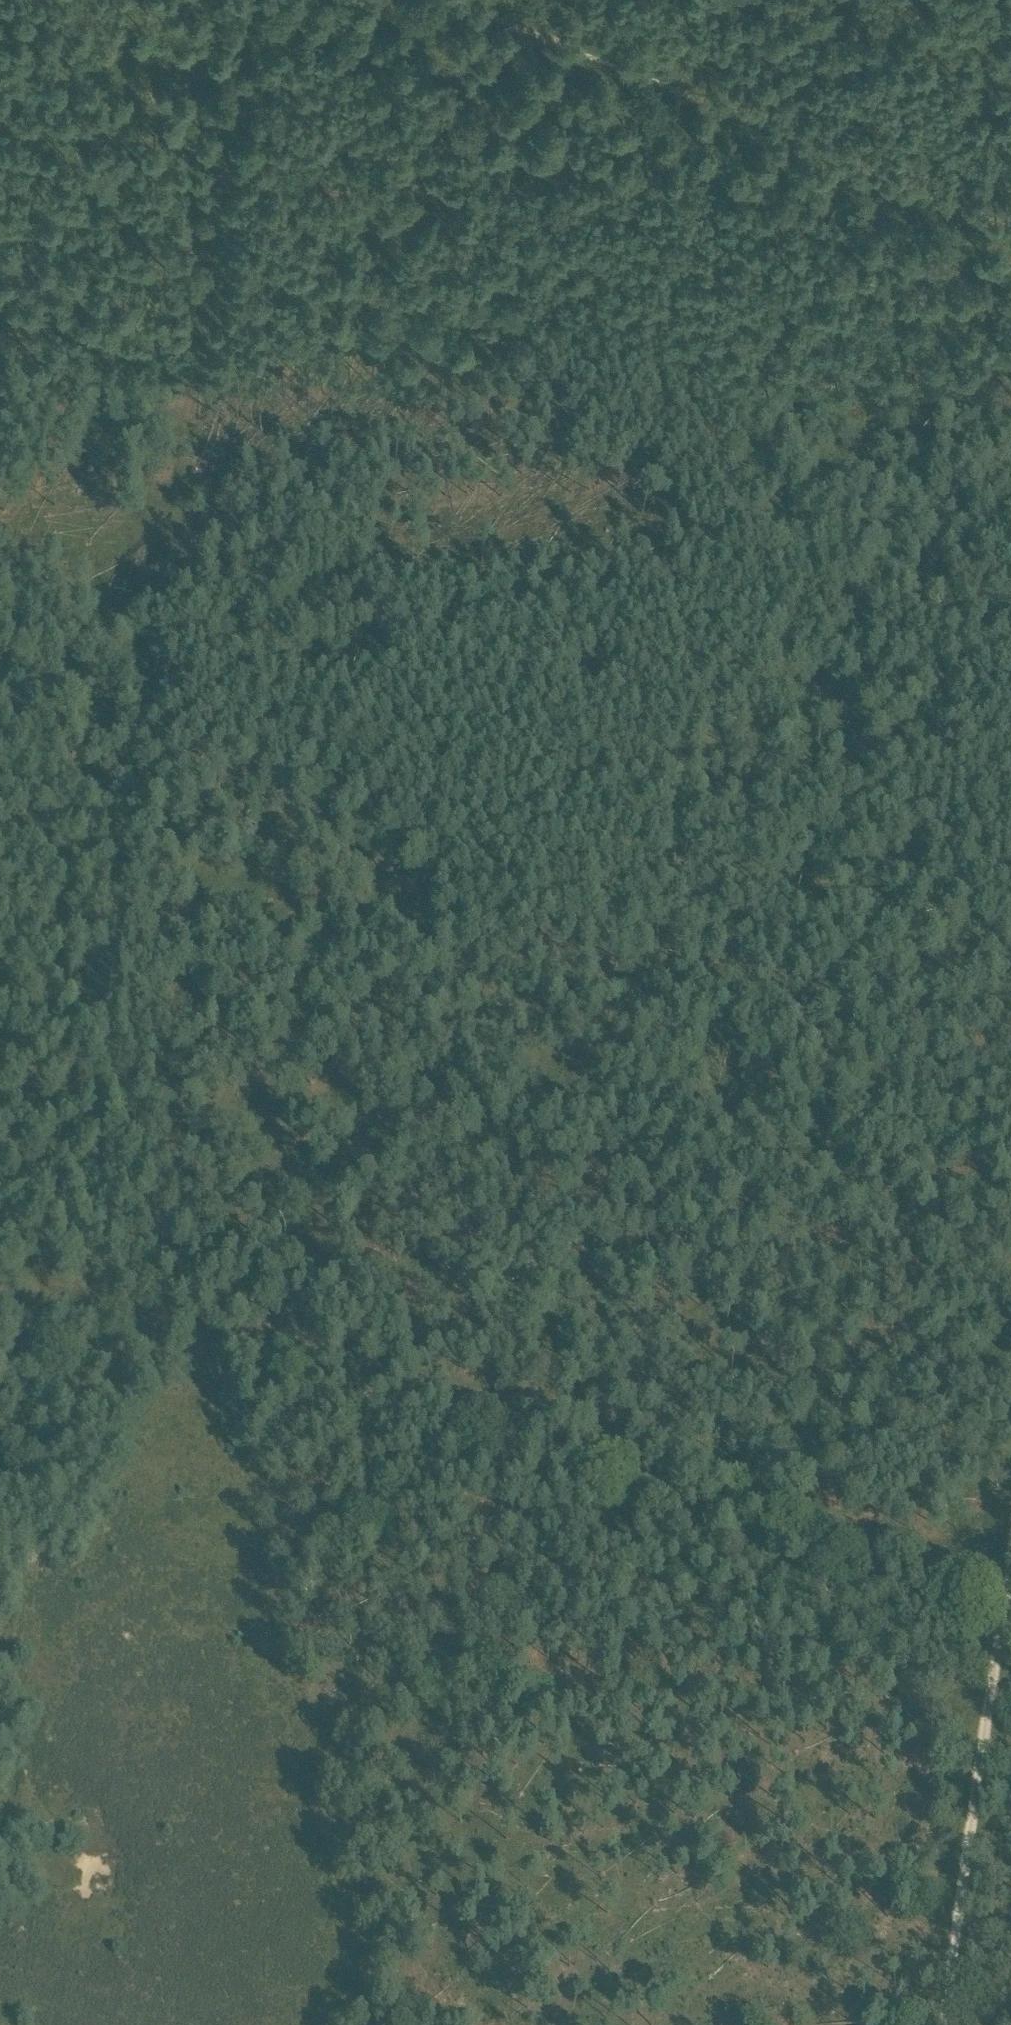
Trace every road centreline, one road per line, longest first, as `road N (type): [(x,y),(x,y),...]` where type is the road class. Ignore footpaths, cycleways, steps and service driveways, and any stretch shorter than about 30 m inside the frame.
road 1 (track): [(1010,224),(444,0)]
road 2 (track): [(942,2024),(1010,1519)]

